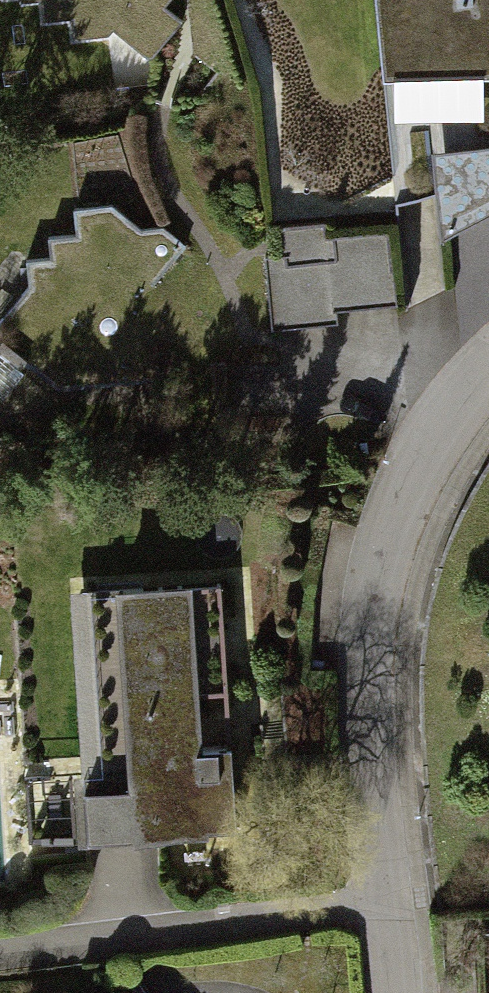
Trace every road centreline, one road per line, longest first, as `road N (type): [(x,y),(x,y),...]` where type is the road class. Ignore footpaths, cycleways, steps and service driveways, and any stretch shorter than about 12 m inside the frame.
road 1 (residential): [(488,382),(448,428),(387,563),(380,653),(397,897)]
road 2 (residential): [(0,952),(397,897)]

